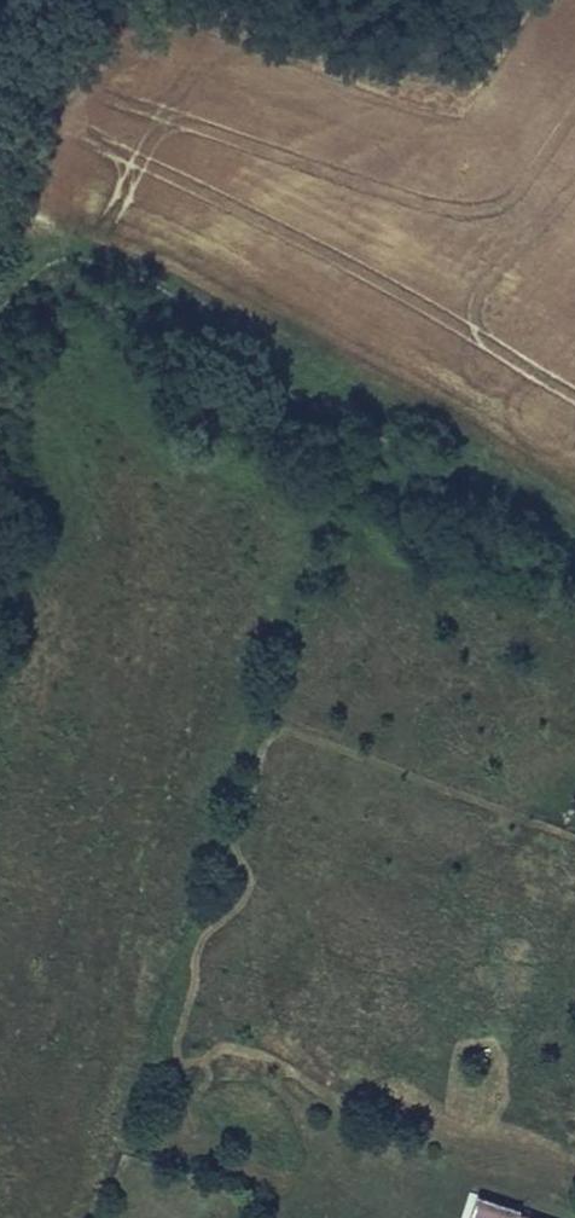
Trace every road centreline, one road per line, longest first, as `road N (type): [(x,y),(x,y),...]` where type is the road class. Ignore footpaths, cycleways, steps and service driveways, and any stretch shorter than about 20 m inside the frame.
road 1 (track): [(574,521),(75,238),(0,269)]
road 2 (track): [(0,417),(43,490),(0,596)]

